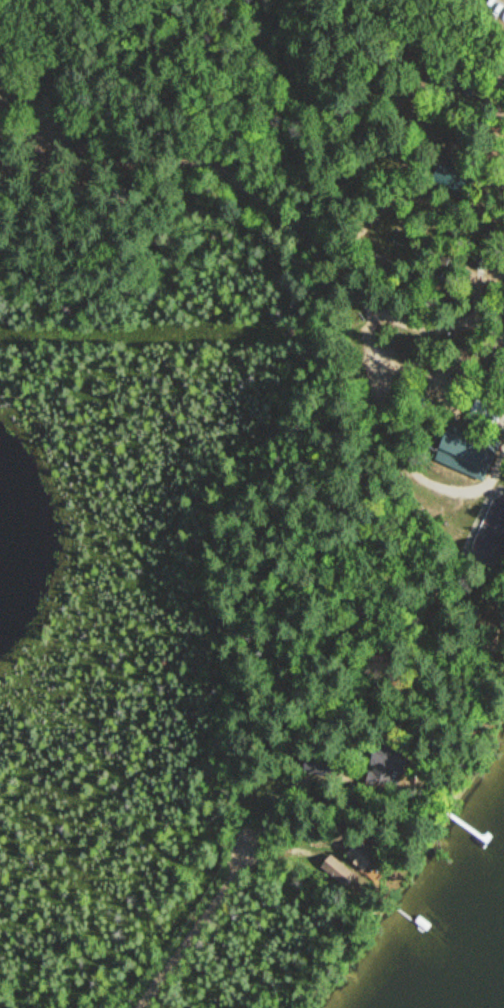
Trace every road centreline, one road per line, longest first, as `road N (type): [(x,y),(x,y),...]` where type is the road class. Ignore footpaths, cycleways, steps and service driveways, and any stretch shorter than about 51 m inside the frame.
road 1 (residential): [(149,1007),(255,849),(268,592),(293,430),(373,313)]
road 2 (residential): [(0,159),(206,160),(340,260),(373,313)]
road 3 (track): [(373,313),(424,328),(503,309)]

